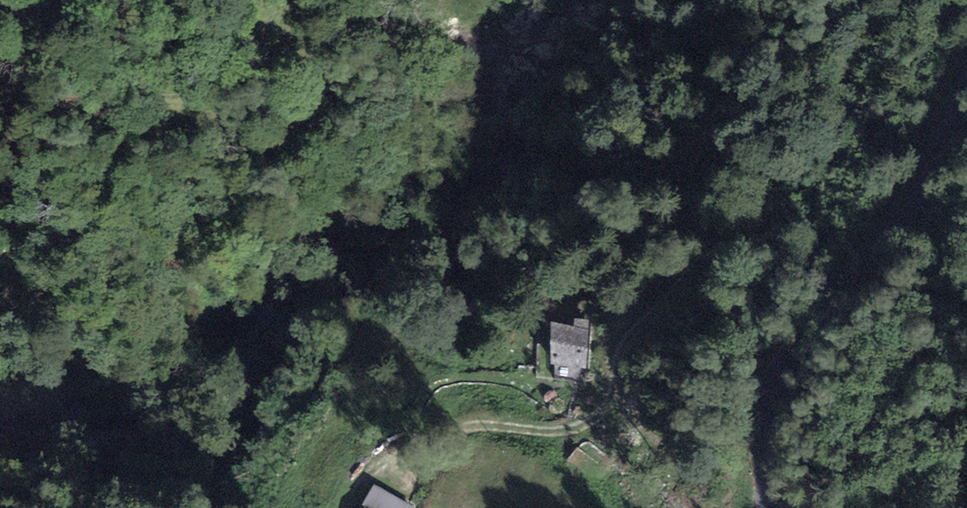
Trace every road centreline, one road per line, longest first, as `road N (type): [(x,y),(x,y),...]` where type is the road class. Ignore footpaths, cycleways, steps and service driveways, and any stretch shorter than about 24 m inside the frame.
road 1 (track): [(353,507),(386,458),(405,444),(470,427),(541,429),(598,417),(642,328),(828,142),(913,0)]
road 2 (track): [(208,0),(101,100),(219,88),(191,115),(136,146),(210,138),(252,150),(325,124)]
road 3 (unclassified): [(768,507),(768,416),(781,373),(913,214),(966,89)]
road 4 (track): [(0,25),(117,25),(167,0)]

